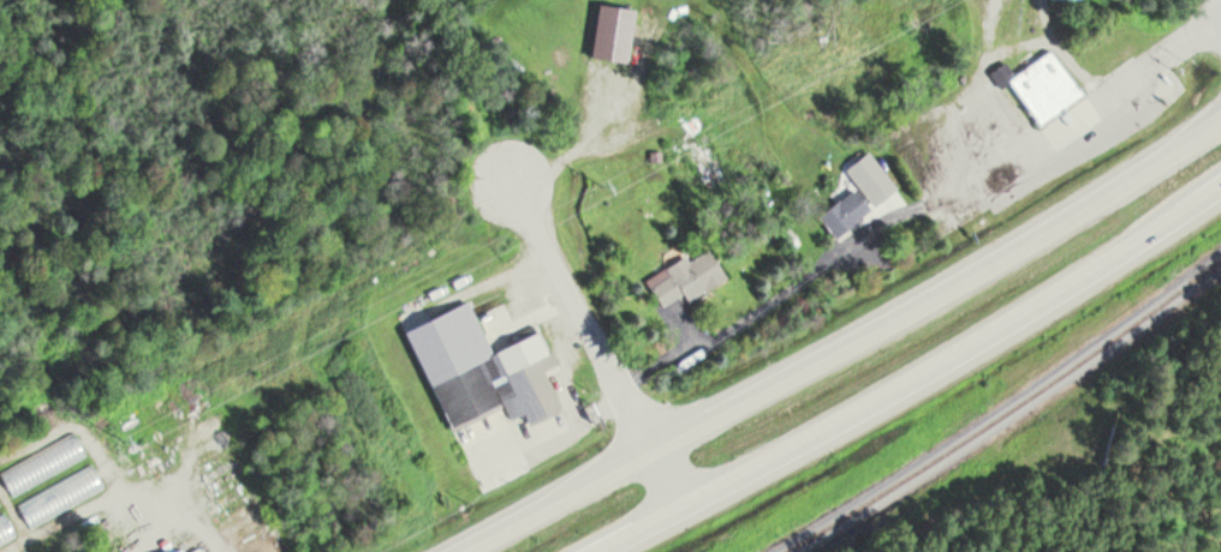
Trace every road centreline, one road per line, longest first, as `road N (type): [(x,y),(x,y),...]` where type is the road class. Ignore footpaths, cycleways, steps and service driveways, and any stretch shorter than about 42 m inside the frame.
road 1 (trunk): [(1220,118),(935,296),(458,551)]
road 2 (trunk): [(602,551),(972,352),(1220,184)]
road 3 (residential): [(579,305),(685,508)]
road 4 (residential): [(579,305),(513,179)]

